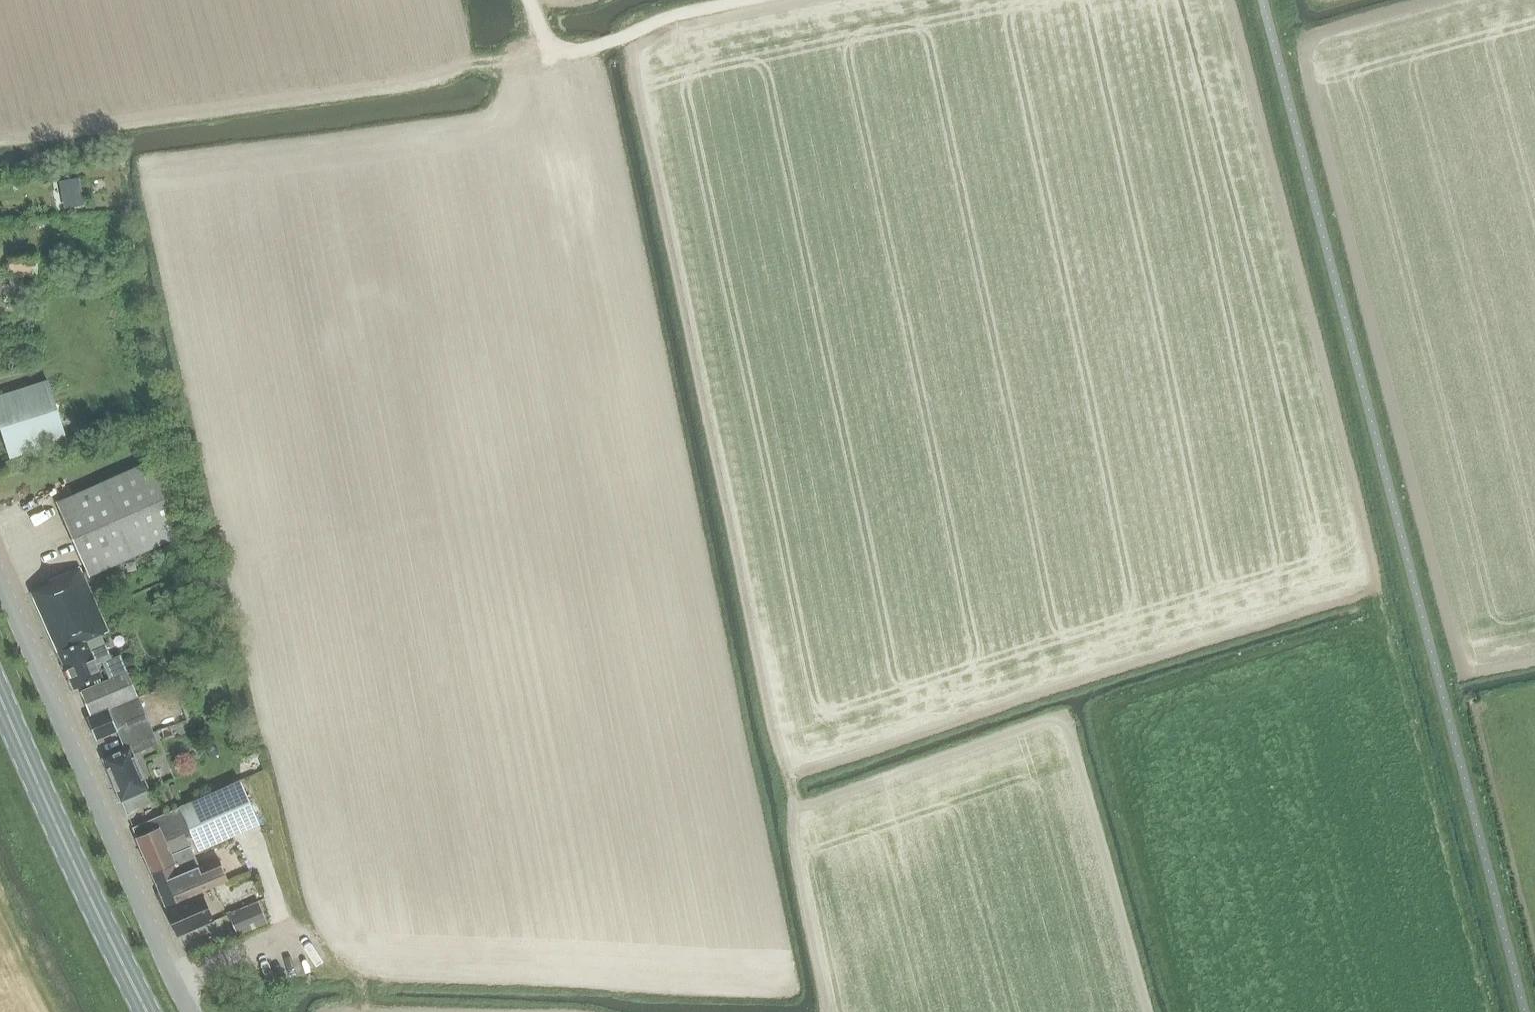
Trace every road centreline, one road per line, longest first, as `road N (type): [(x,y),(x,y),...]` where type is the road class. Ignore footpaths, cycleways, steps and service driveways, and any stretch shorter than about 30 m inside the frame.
road 1 (unclassified): [(190,1011),(0,582)]
road 2 (primary): [(147,1011),(0,697)]
road 3 (track): [(530,0),(549,54),(746,0)]

